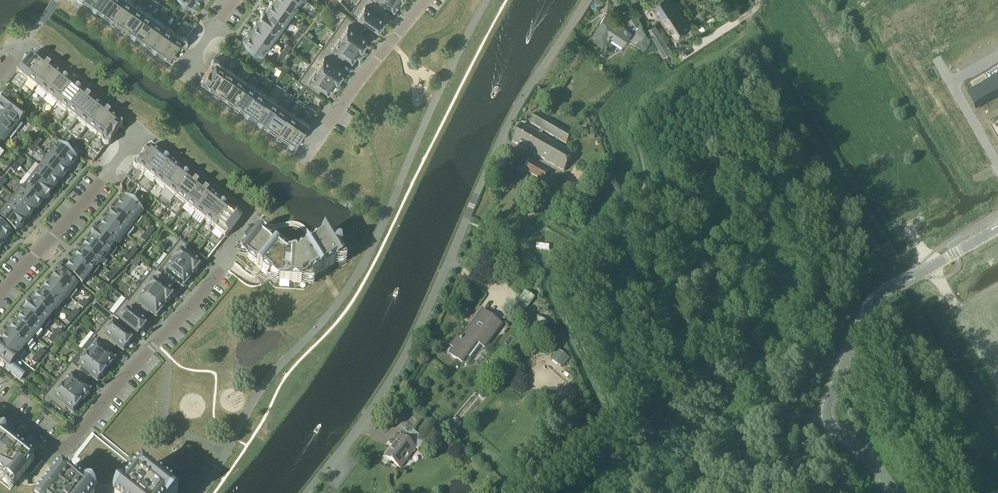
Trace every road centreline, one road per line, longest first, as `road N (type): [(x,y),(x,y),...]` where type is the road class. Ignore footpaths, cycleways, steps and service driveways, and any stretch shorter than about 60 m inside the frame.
road 1 (residential): [(343,446),(401,363),(508,125),(588,0)]
road 2 (residential): [(0,404),(47,441),(72,443),(226,264),(255,219)]
road 3 (unclassified): [(997,226),(883,293),(858,324),(827,422),(871,460),(893,492)]
road 4 (residential): [(0,294),(142,130)]
road 5 (residential): [(303,160),(425,0)]
road 6 (trunk): [(934,0),(997,107)]

